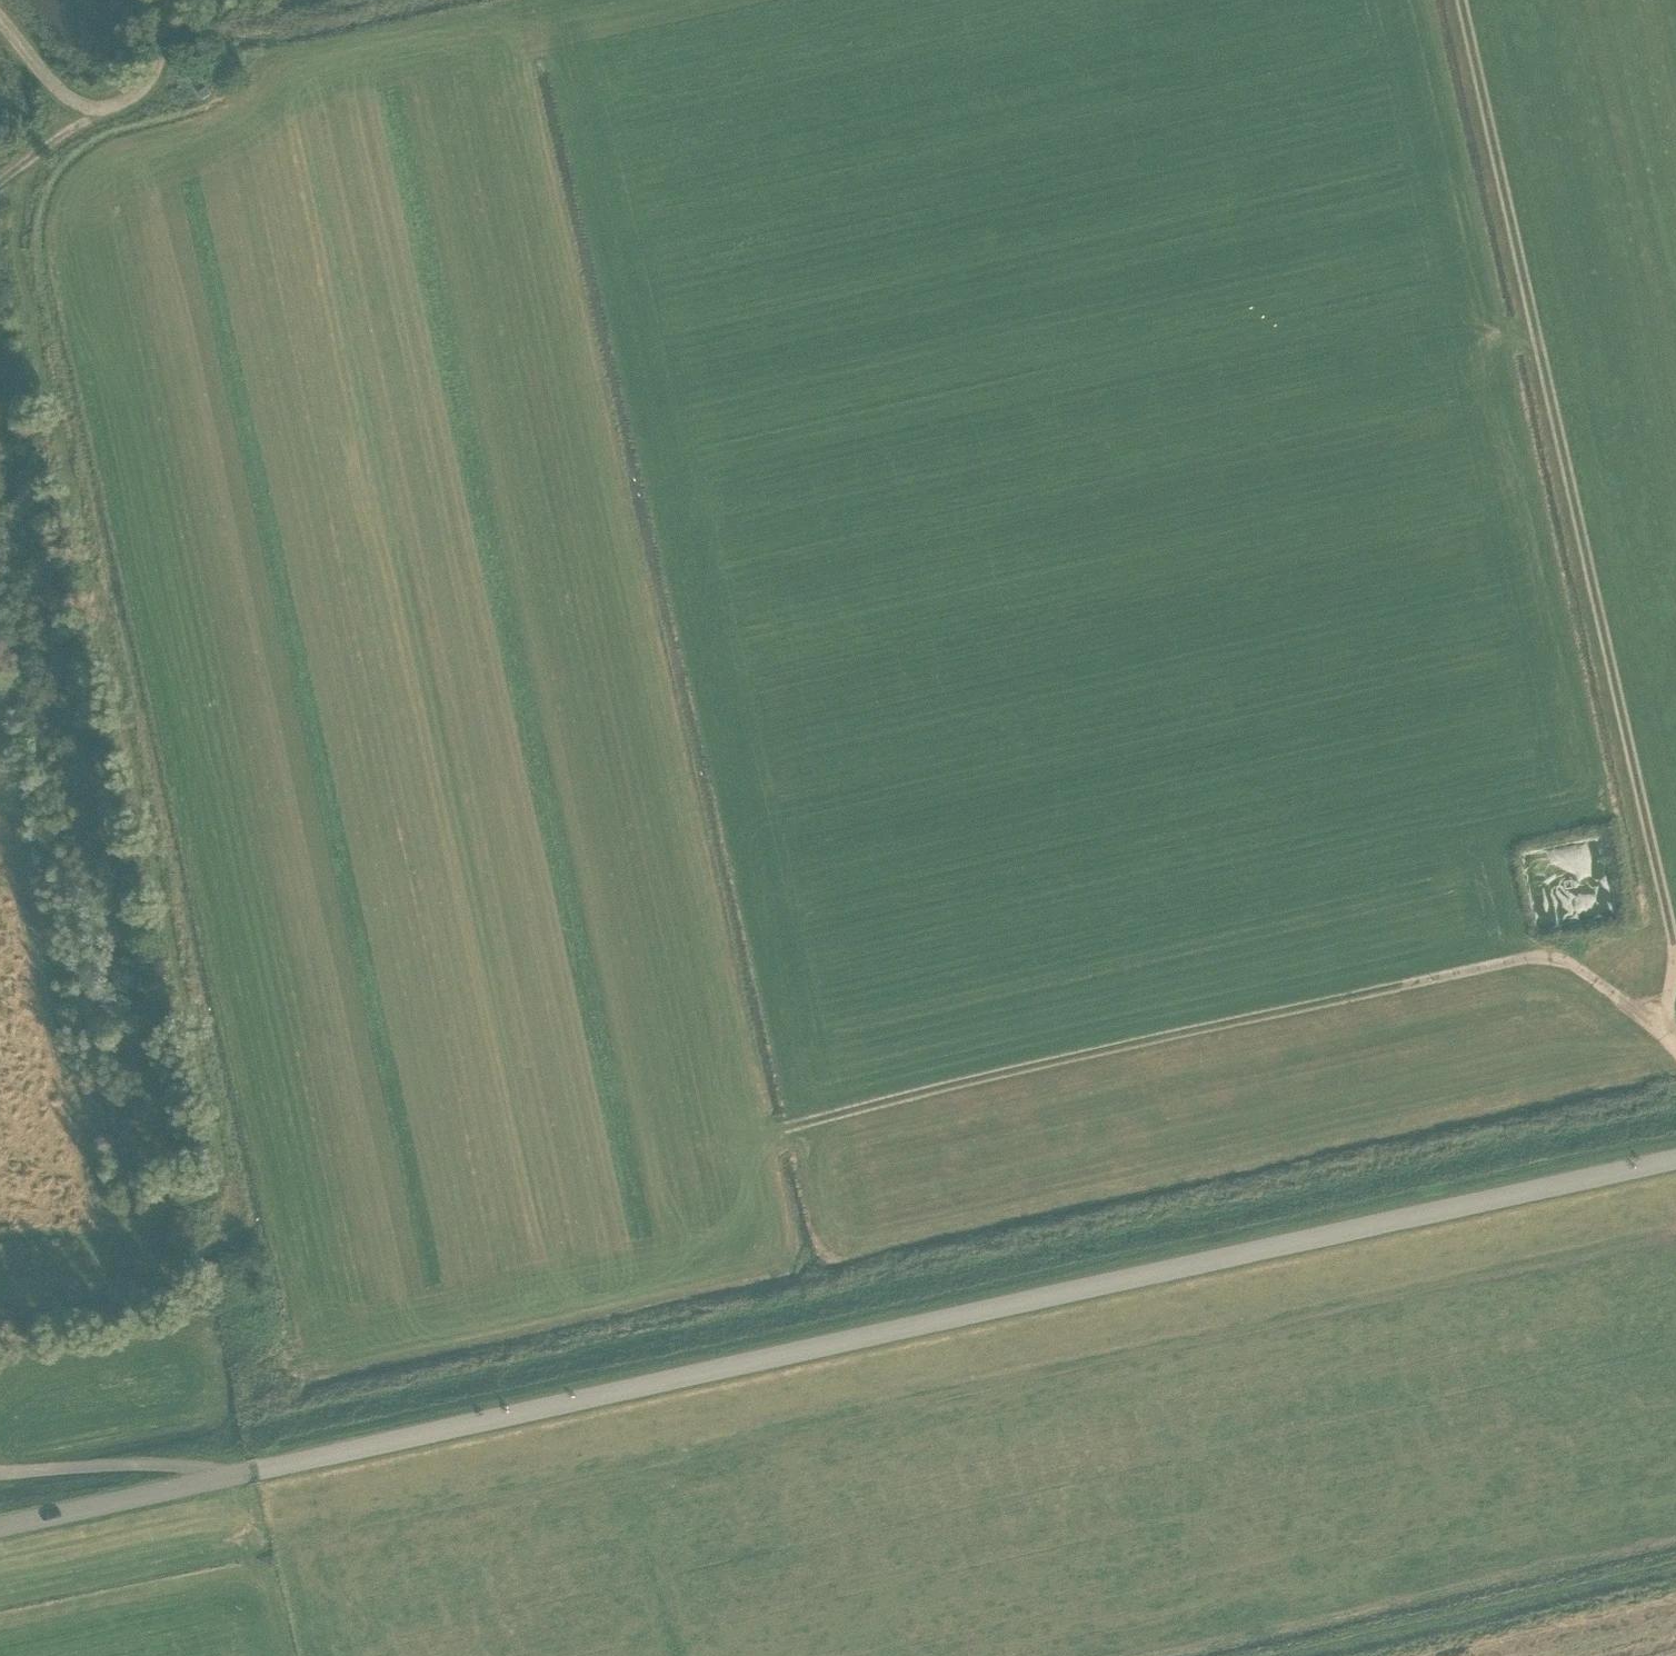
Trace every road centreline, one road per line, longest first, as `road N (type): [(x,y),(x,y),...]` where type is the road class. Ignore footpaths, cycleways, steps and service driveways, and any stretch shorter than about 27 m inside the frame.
road 1 (tertiary): [(0,1528),(1675,1158)]
road 2 (track): [(1654,1022),(1670,994),(1673,944),(1460,0)]
road 3 (track): [(1675,1048),(1654,1022),(1578,968),(1533,957),(780,1130)]

